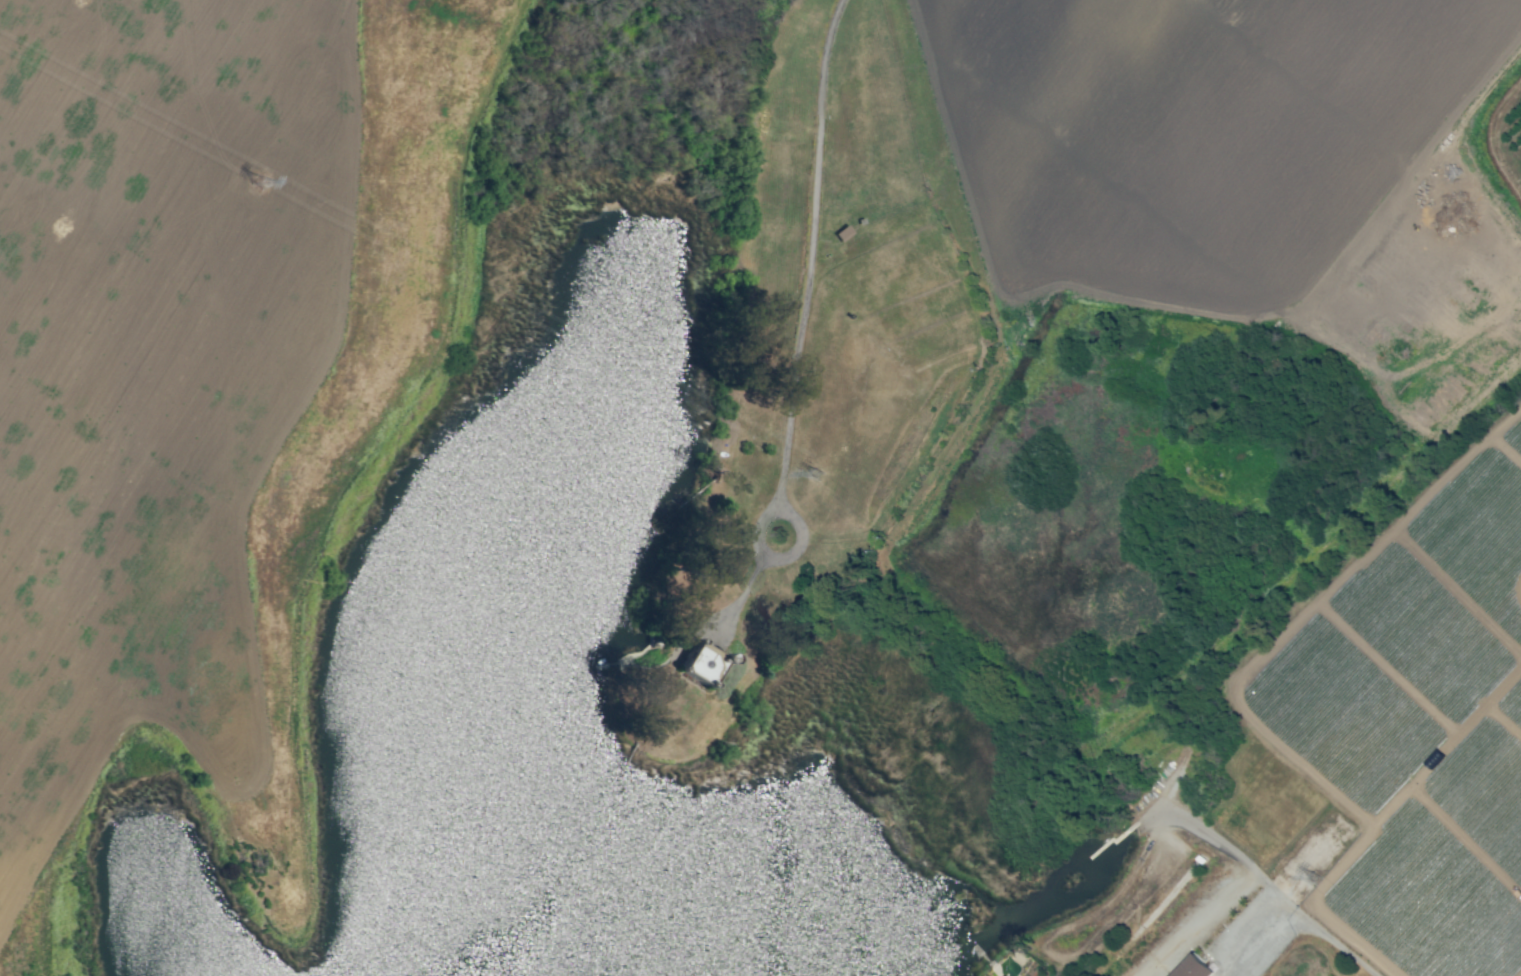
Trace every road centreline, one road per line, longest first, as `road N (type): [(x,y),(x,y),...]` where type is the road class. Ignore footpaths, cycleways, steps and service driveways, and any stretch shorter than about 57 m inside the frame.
road 1 (residential): [(722,631),(779,534),(827,43),(845,0)]

